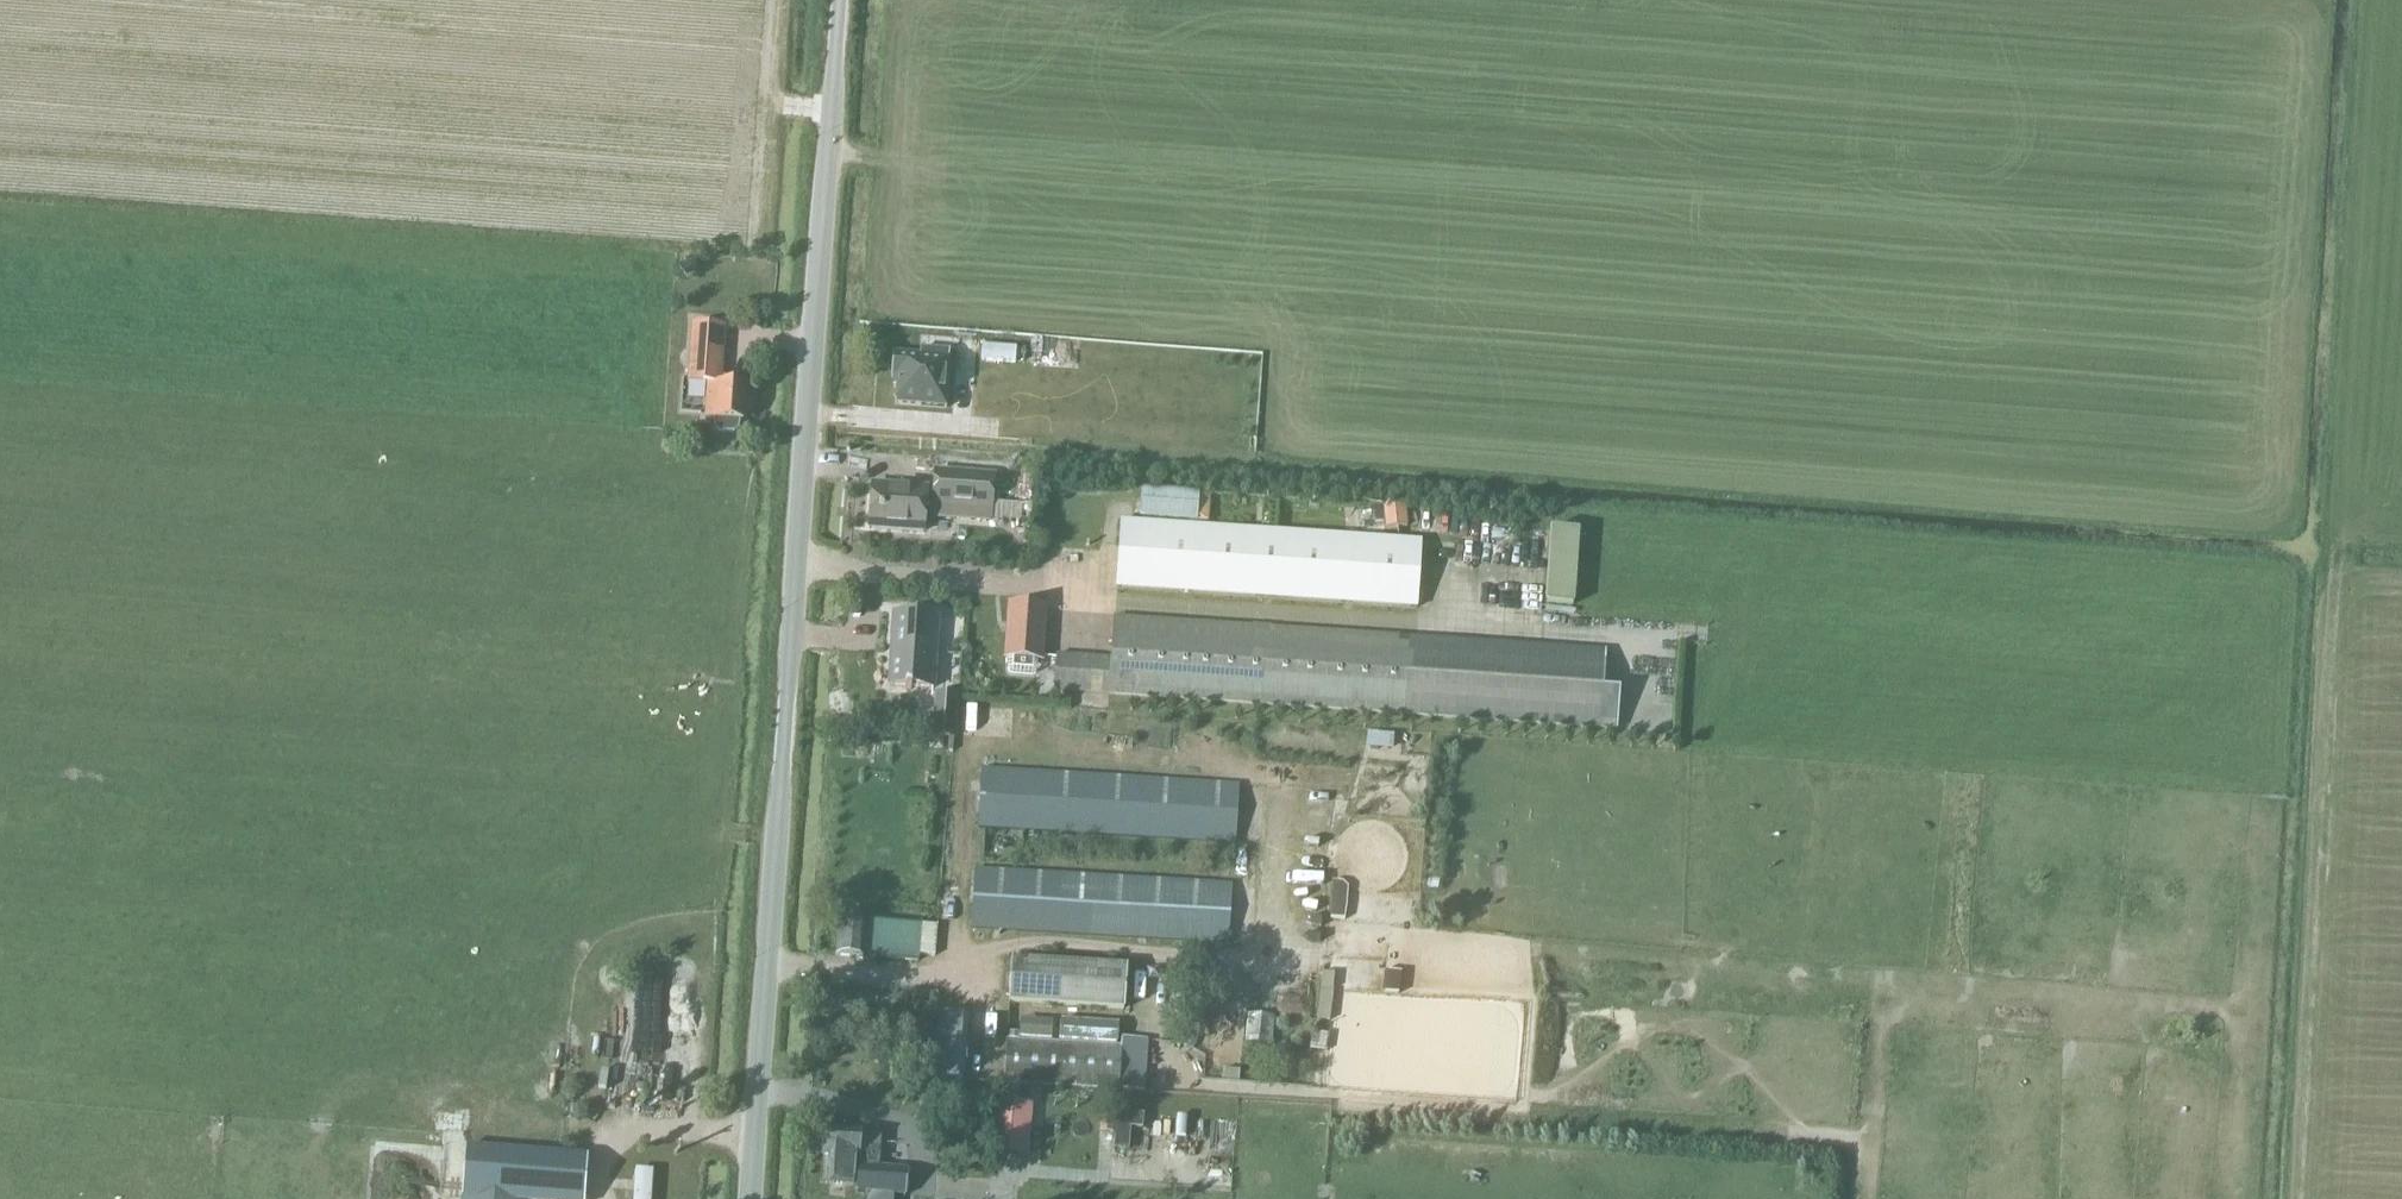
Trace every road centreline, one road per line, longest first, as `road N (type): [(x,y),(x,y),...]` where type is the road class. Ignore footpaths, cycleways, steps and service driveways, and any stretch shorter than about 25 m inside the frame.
road 1 (unclassified): [(753,1198),(845,0)]

